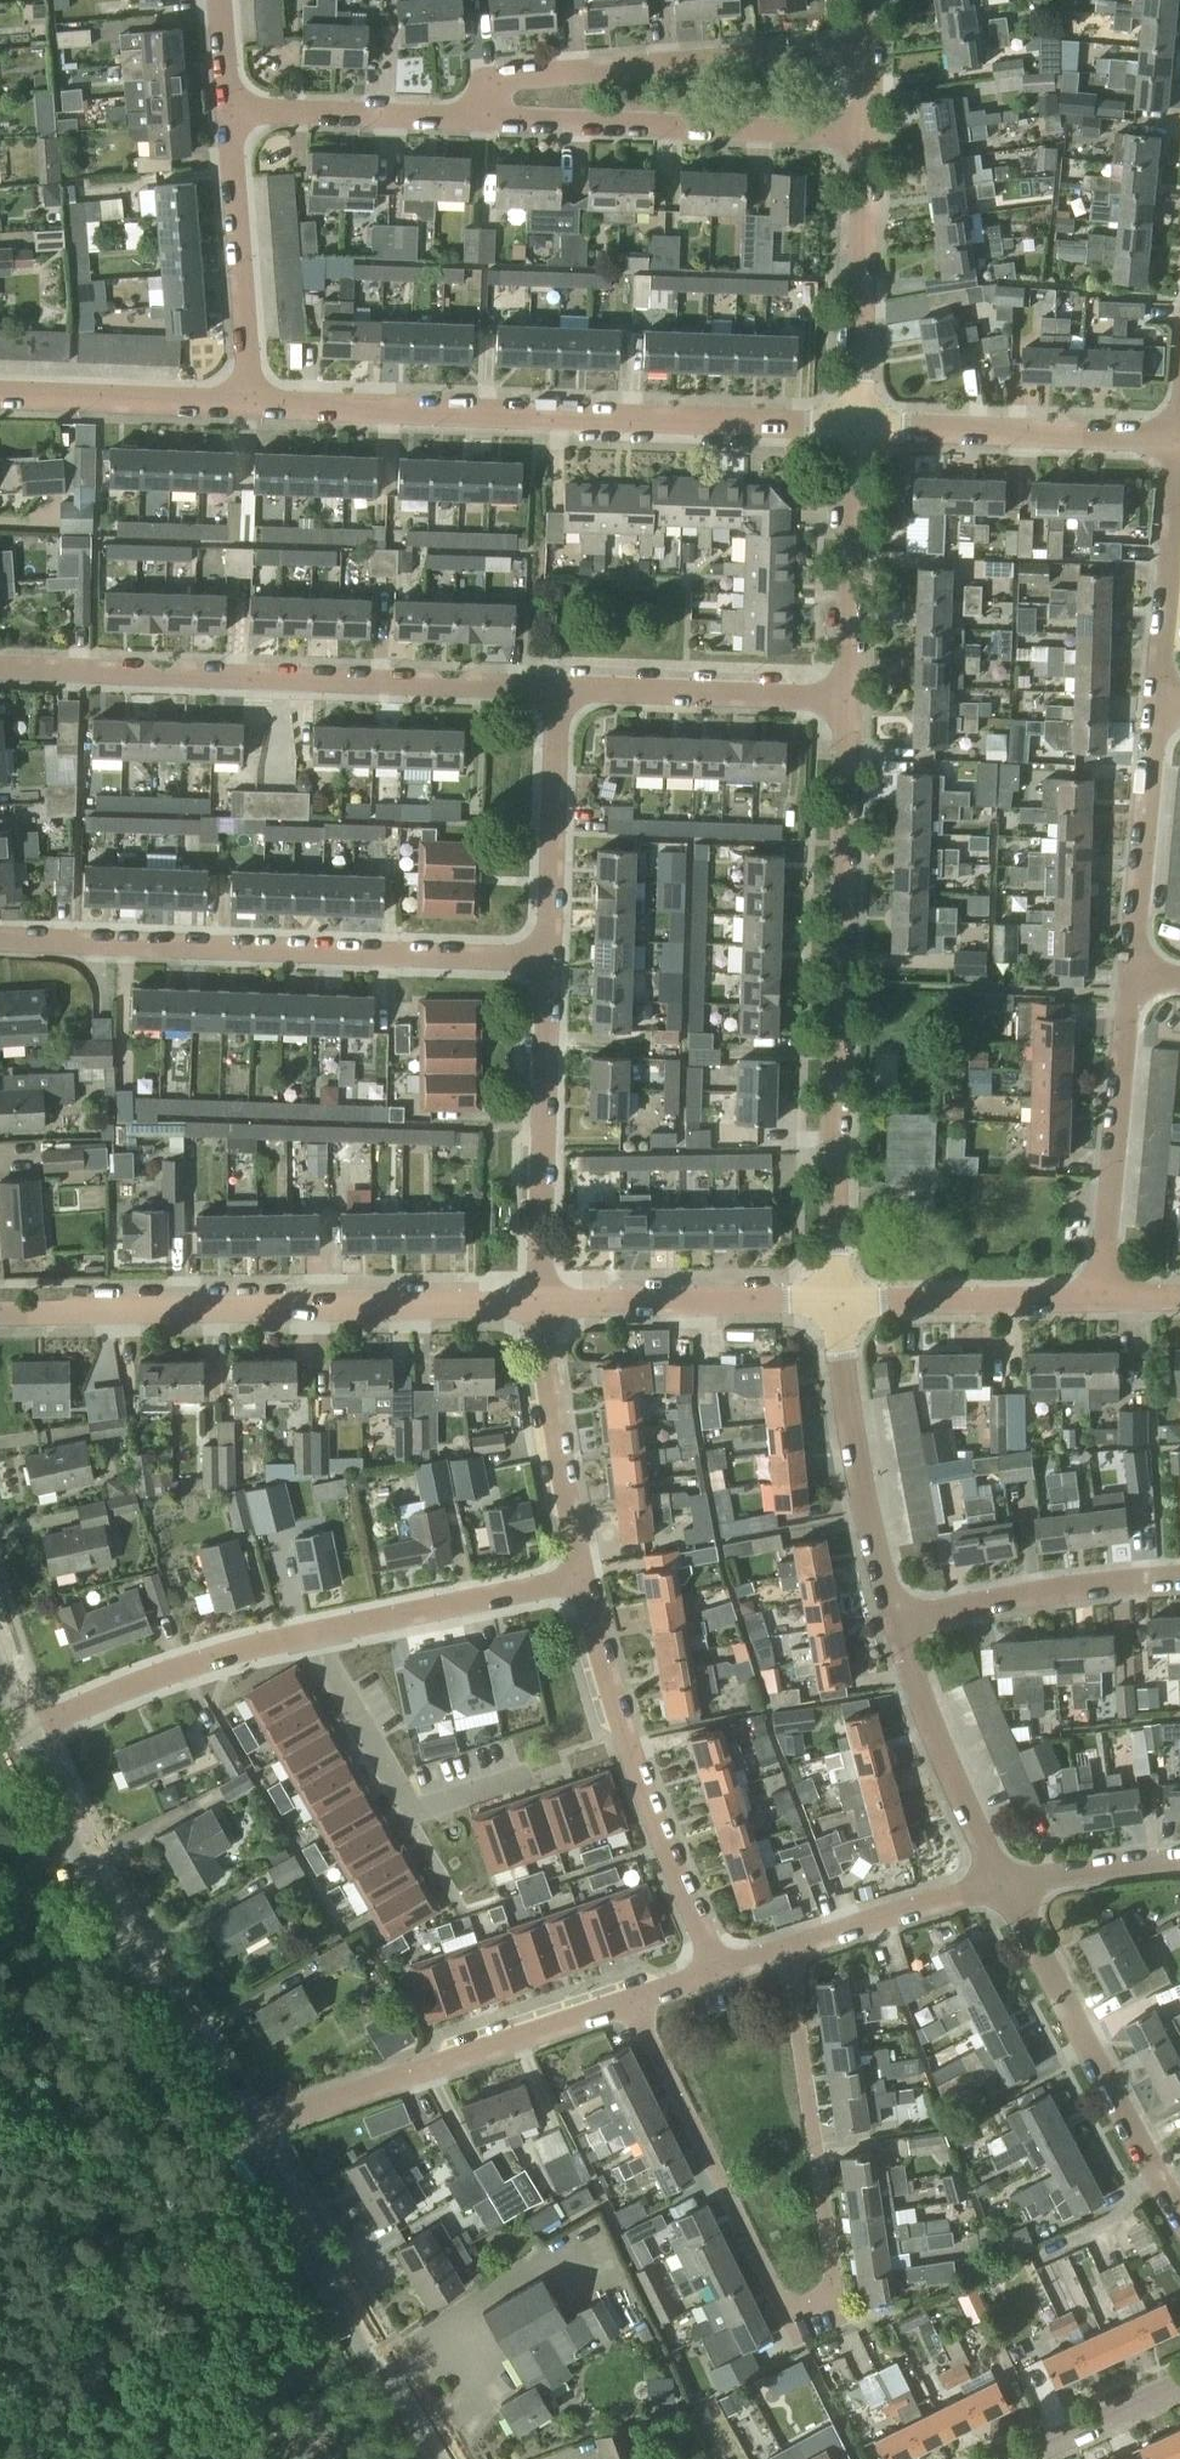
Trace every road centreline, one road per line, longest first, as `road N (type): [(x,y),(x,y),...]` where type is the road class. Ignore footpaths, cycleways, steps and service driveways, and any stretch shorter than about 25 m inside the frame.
road 1 (residential): [(624,2001),(764,2274),(780,2297),(812,2306),(830,2281),(829,2255),(788,1949)]
road 2 (residential): [(865,139),(229,111)]
road 3 (residential): [(835,1304),(848,697)]
road 4 (residential): [(856,430),(251,406)]
road 5 (residential): [(557,687),(0,666)]
road 6 (residential): [(544,964),(0,939)]
road 7 (residential): [(0,1315),(537,1306)]
road 8 (residential): [(242,2133),(68,1835),(23,1730)]
road 9 (residential): [(717,1972),(616,1728),(578,1583)]
road 10 (residential): [(242,2133),(624,2001)]
road 11 (residential): [(436,2458),(242,2133)]
road 12 (residential): [(1179,2220),(1005,1887)]
road 13 (residential): [(537,1306),(544,964)]
road 14 (residential): [(903,1620),(857,1455),(835,1304)]
road 15 (residential): [(1101,1297),(1133,975)]
road 16 (residential): [(1178,440),(856,430)]
road 17 (residential): [(23,1730),(182,1669),(319,1634)]
road 18 (residential): [(537,1306),(835,1304)]
road 19 (residential): [(251,406),(229,111)]
road 20 (residential): [(848,697),(557,687)]
road 21 (residential): [(856,430),(865,139)]
road 22 (residential): [(1005,1887),(948,1760),(903,1620)]
road 23 (residential): [(903,1620),(1096,1580),(1179,1574)]
road 24 (residential): [(578,1583),(537,1306)]
road 25 (residential): [(544,964),(557,687)]
road 26 (residential): [(1133,975),(1162,701)]
road 27 (residential): [(848,697),(856,430)]
road 28 (residential): [(835,1304),(1101,1297)]
road 29 (residential): [(319,1634),(578,1583)]
road 30 (residential): [(1162,701),(1178,440)]
road 31 (residential): [(251,406),(0,398)]
road 32 (residential): [(788,1949),(1005,1887)]
road 33 (residential): [(319,1634),(414,1815)]
road 34 (residential): [(1005,1887),(1179,1860)]
road 35 (residential): [(1024,2458),(1179,2386)]
road 36 (residential): [(865,139),(870,0)]

